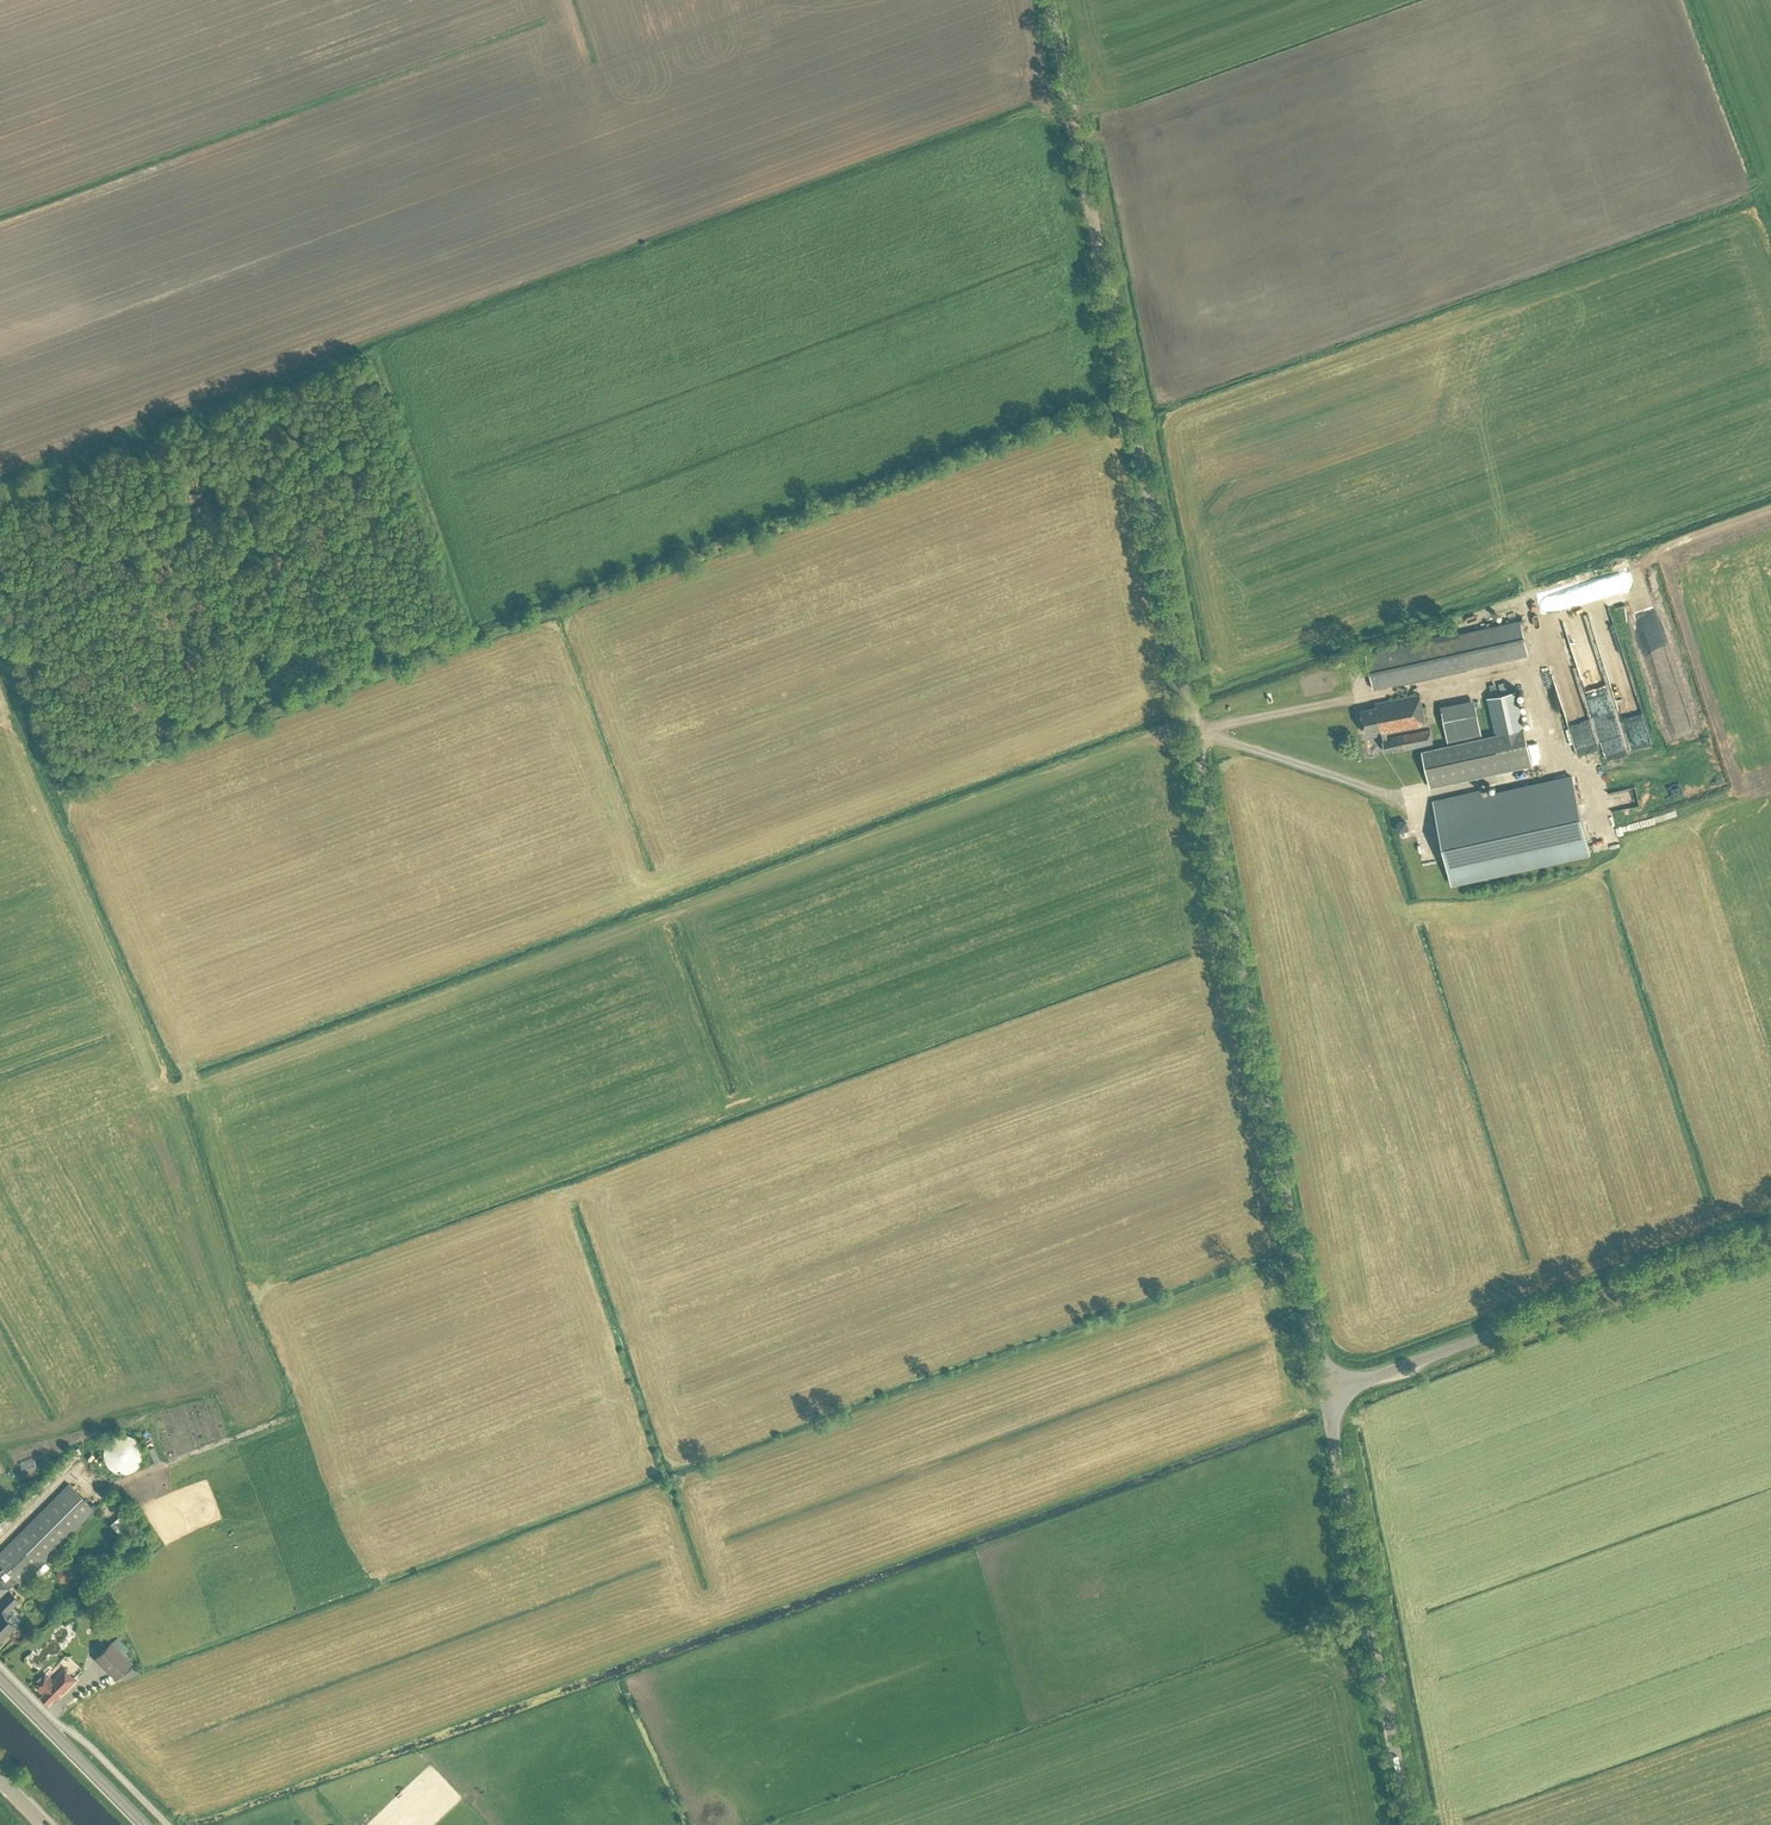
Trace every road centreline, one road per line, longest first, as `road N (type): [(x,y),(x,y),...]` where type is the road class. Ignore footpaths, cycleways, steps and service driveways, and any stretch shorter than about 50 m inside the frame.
road 1 (tertiary): [(1326,1396),(1051,0)]
road 2 (tertiary): [(1326,1396),(1770,1235)]
road 3 (tertiary): [(1410,1824),(1326,1396)]
road 4 (secondary): [(144,1824),(0,1680)]
road 5 (track): [(1770,510),(1582,582)]

